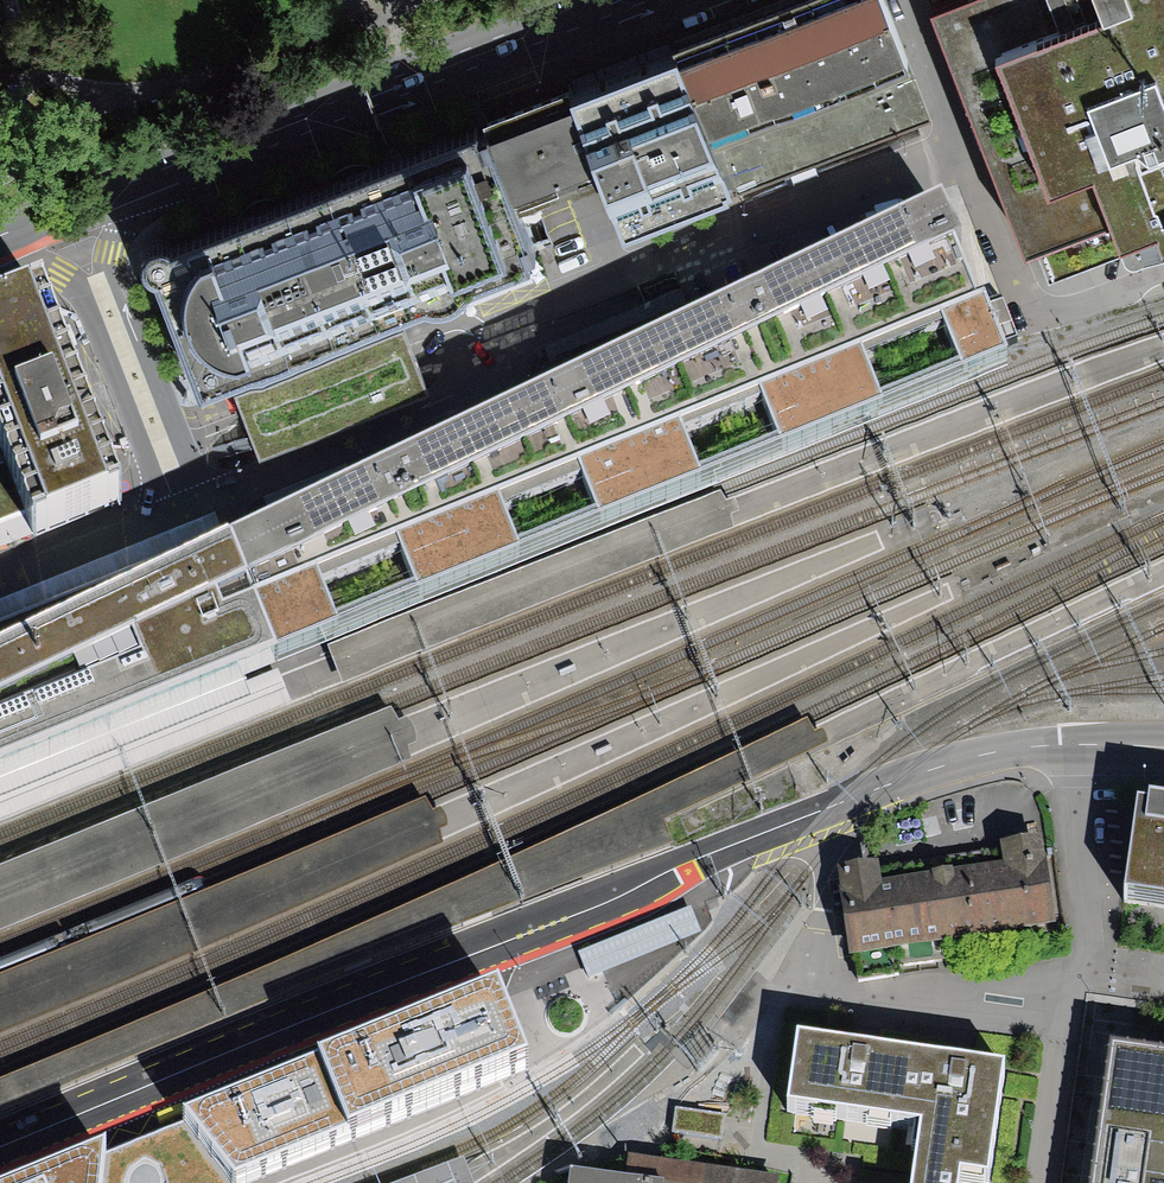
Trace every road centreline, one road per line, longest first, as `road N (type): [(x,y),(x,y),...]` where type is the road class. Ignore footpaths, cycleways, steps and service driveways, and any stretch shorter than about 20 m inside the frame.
road 1 (primary): [(0,242),(627,0)]
road 2 (primary): [(592,908),(0,1144)]
road 3 (primary): [(1163,747),(1007,750),(807,818)]
road 4 (primary): [(592,908),(807,818)]

